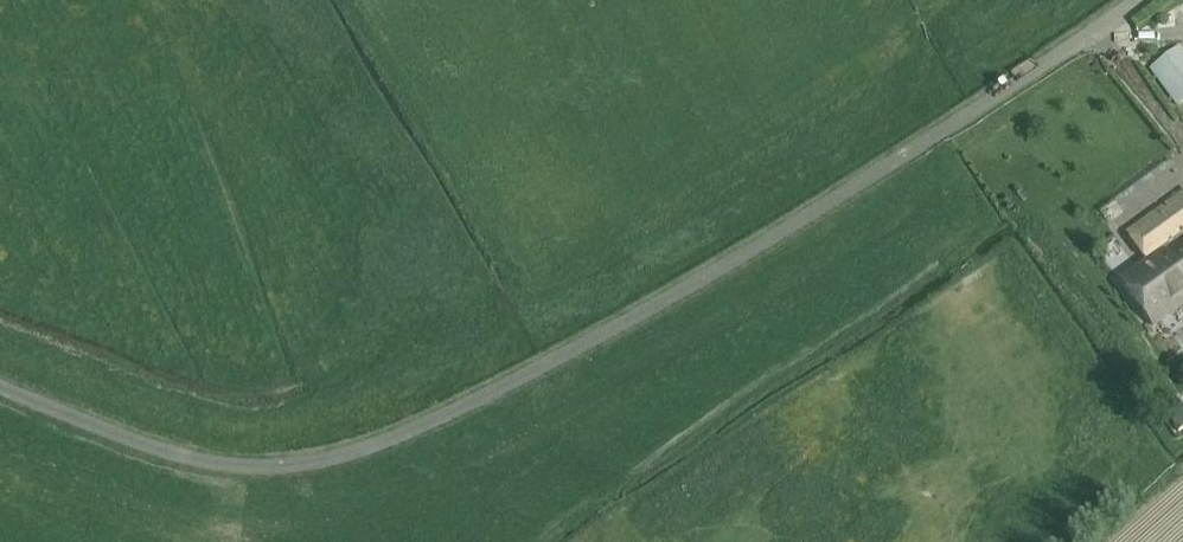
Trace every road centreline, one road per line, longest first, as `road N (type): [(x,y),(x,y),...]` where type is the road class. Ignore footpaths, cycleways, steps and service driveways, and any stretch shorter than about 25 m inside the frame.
road 1 (unclassified): [(0,388),(215,463),(284,466),(346,456),(430,422),(683,290),(832,202),(1137,0)]

